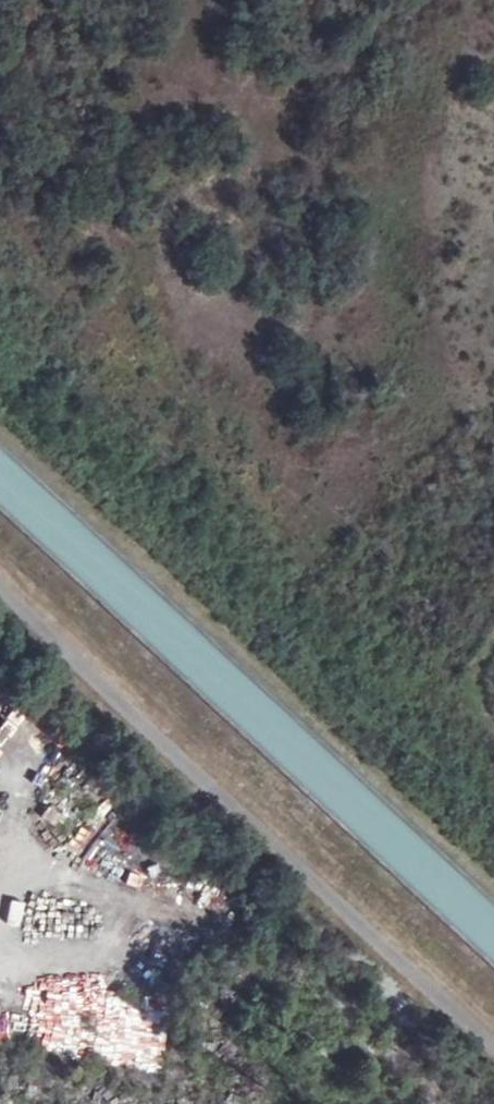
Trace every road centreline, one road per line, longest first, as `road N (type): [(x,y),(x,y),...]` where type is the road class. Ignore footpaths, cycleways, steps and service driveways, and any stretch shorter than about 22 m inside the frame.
road 1 (track): [(0,586),(493,1046)]

